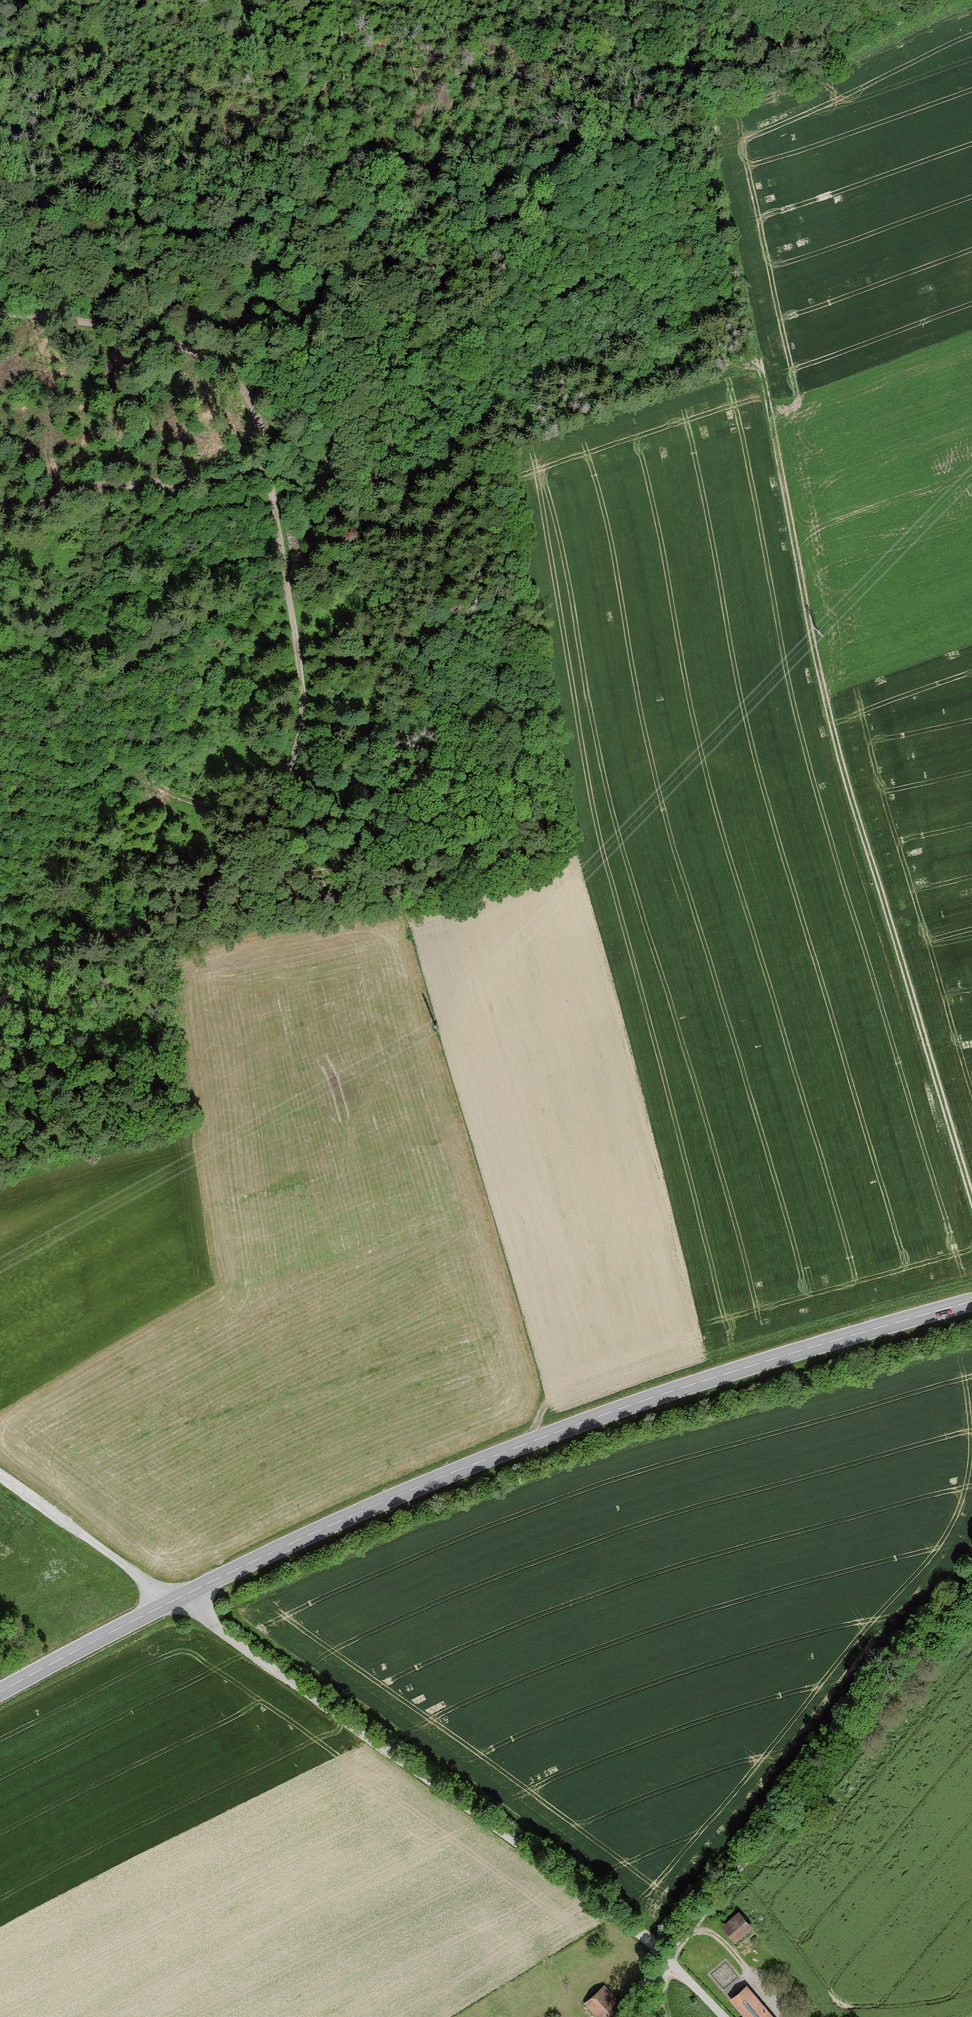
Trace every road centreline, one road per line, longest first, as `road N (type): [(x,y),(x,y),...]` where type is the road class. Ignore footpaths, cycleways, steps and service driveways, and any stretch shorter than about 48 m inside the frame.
road 1 (track): [(971,1194),(839,750),(713,127)]
road 2 (track): [(0,313),(136,331),(229,374),(252,403),(264,438),(303,691),(295,757),(276,799),(224,868),(177,906),(46,965),(0,1000)]
road 3 (track): [(762,370),(515,449),(578,855),(573,863),(394,912)]
road 4 (secondary): [(192,1591),(435,1479),(624,1407),(971,1301)]
road 5 (unclassified): [(192,1591),(218,1630),(636,1931),(722,2016)]
road 6 (track): [(971,1574),(943,1624),(668,1959)]
road 7 (track): [(445,853),(270,885),(229,905),(196,890)]
road 8 (secondary): [(0,1692),(192,1591)]
road 9 (track): [(0,1475),(139,1576),(163,1605)]
road 10 (track): [(268,465),(121,487)]
road 11 (track): [(259,822),(130,772)]

